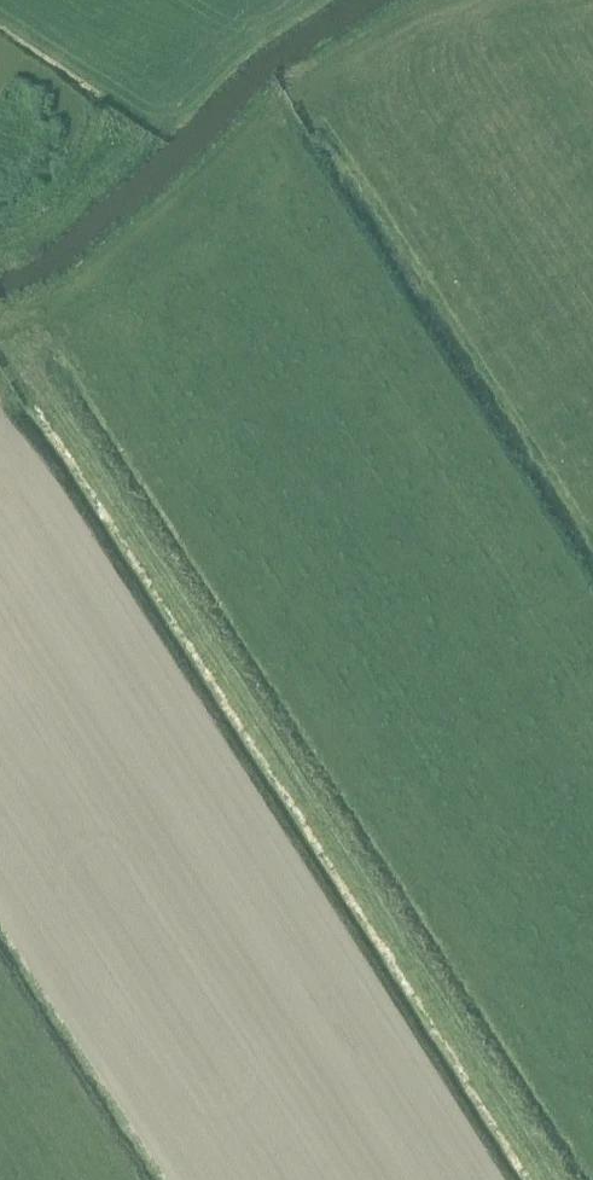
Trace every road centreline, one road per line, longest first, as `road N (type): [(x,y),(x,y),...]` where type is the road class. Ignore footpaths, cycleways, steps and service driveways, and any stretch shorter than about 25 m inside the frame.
road 1 (track): [(545,1179),(0,335)]
road 2 (track): [(170,106),(98,179),(0,243)]

